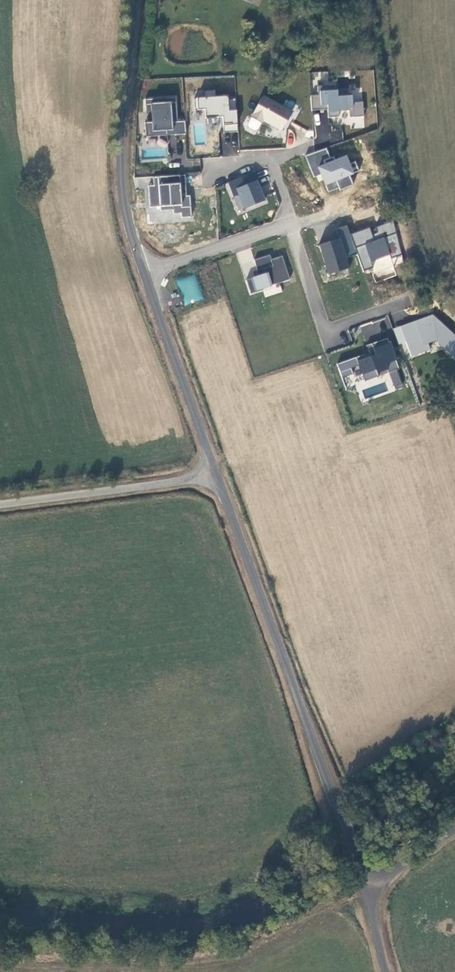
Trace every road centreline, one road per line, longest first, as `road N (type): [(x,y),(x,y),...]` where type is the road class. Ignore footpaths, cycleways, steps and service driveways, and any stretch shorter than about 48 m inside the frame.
road 1 (unclassified): [(371,887),(218,477)]
road 2 (unclassified): [(148,276),(124,196),(122,154),(137,0)]
road 3 (unclassified): [(0,504),(218,477)]
road 4 (unclassified): [(218,477),(148,276)]
road 5 (residential): [(406,303),(327,330),(291,225)]
road 6 (residential): [(291,225),(148,276)]

